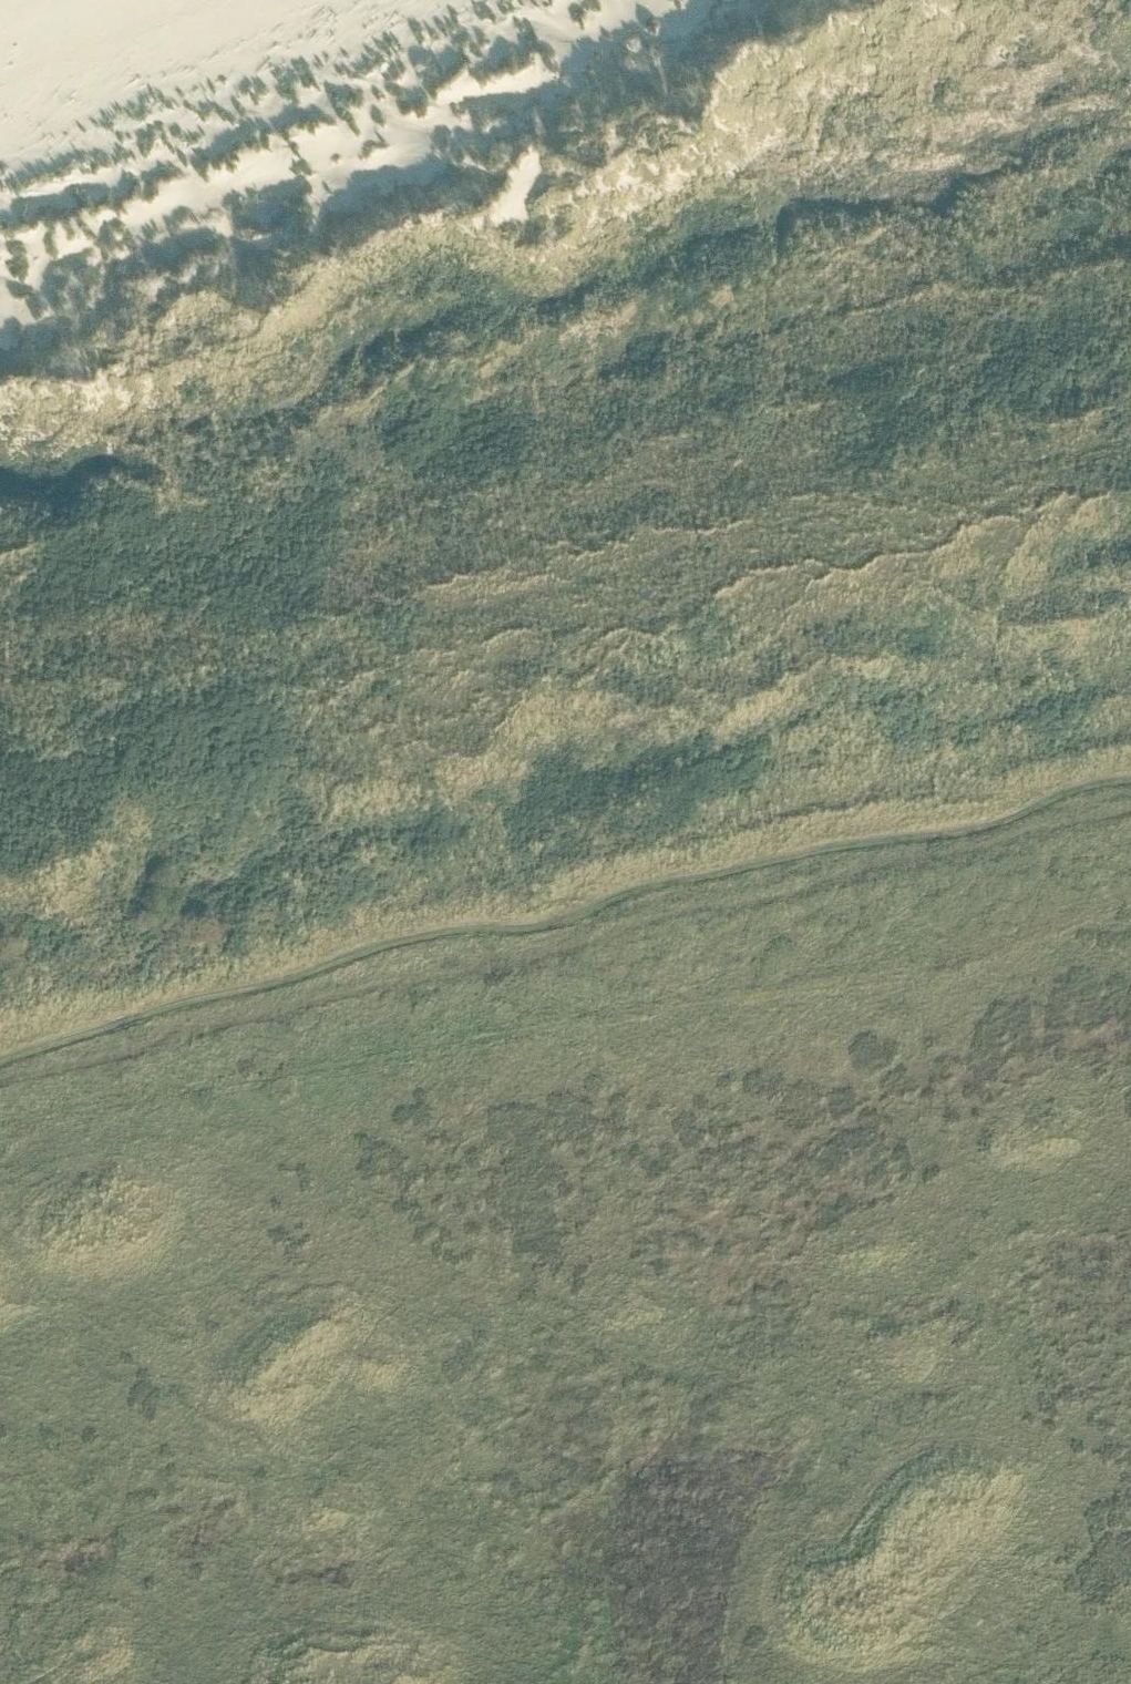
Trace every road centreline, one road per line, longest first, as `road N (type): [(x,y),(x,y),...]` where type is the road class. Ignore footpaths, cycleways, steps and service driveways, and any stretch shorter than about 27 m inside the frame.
road 1 (track): [(0,1067),(481,922),(1130,774)]

